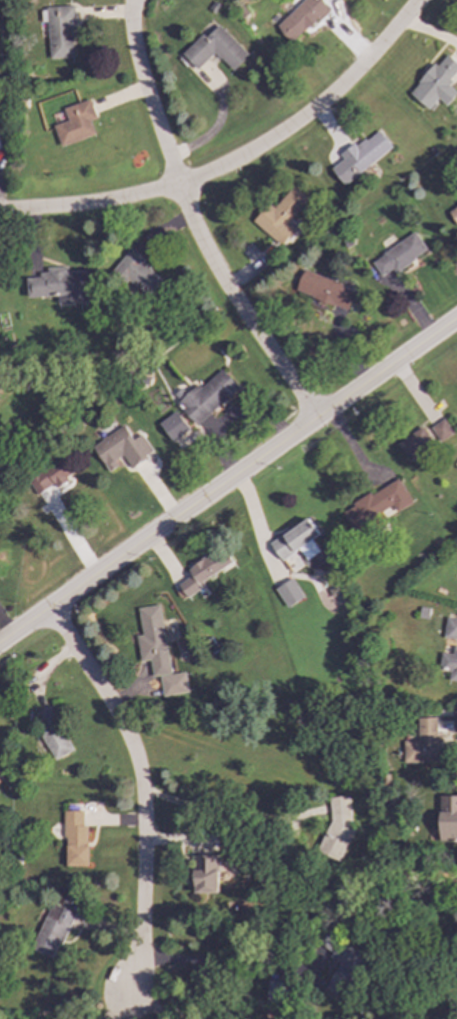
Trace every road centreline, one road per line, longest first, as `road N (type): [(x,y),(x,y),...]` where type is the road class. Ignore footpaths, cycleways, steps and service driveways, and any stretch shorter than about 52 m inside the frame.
road 1 (tertiary): [(456,317),(0,643)]
road 2 (residential): [(419,0),(316,107),(257,149),(165,190),(0,212)]
road 3 (residential): [(315,419),(198,239),(139,70),(132,0)]
road 4 (residential): [(48,609),(110,704),(139,770),(135,982)]

